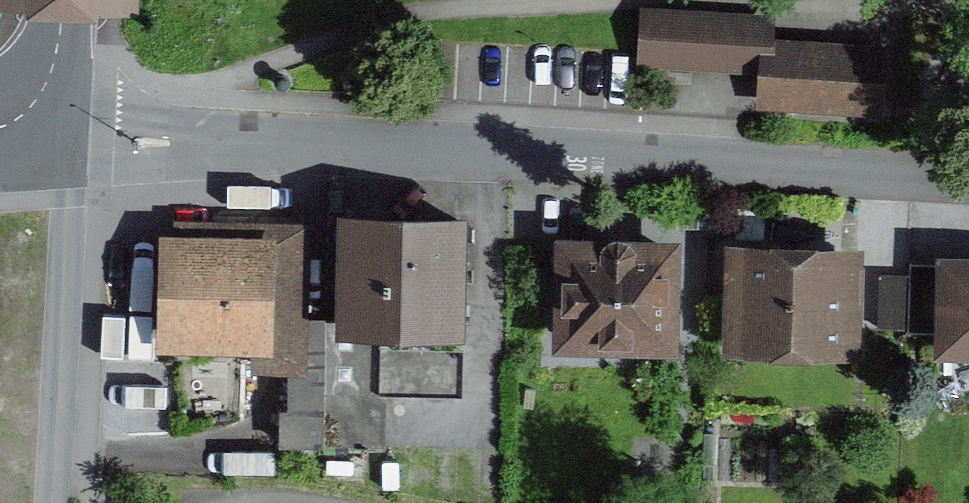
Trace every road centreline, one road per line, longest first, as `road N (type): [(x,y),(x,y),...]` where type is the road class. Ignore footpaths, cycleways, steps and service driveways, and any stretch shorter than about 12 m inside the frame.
road 1 (residential): [(968,178),(42,121)]
road 2 (tertiary): [(42,121),(63,0)]

